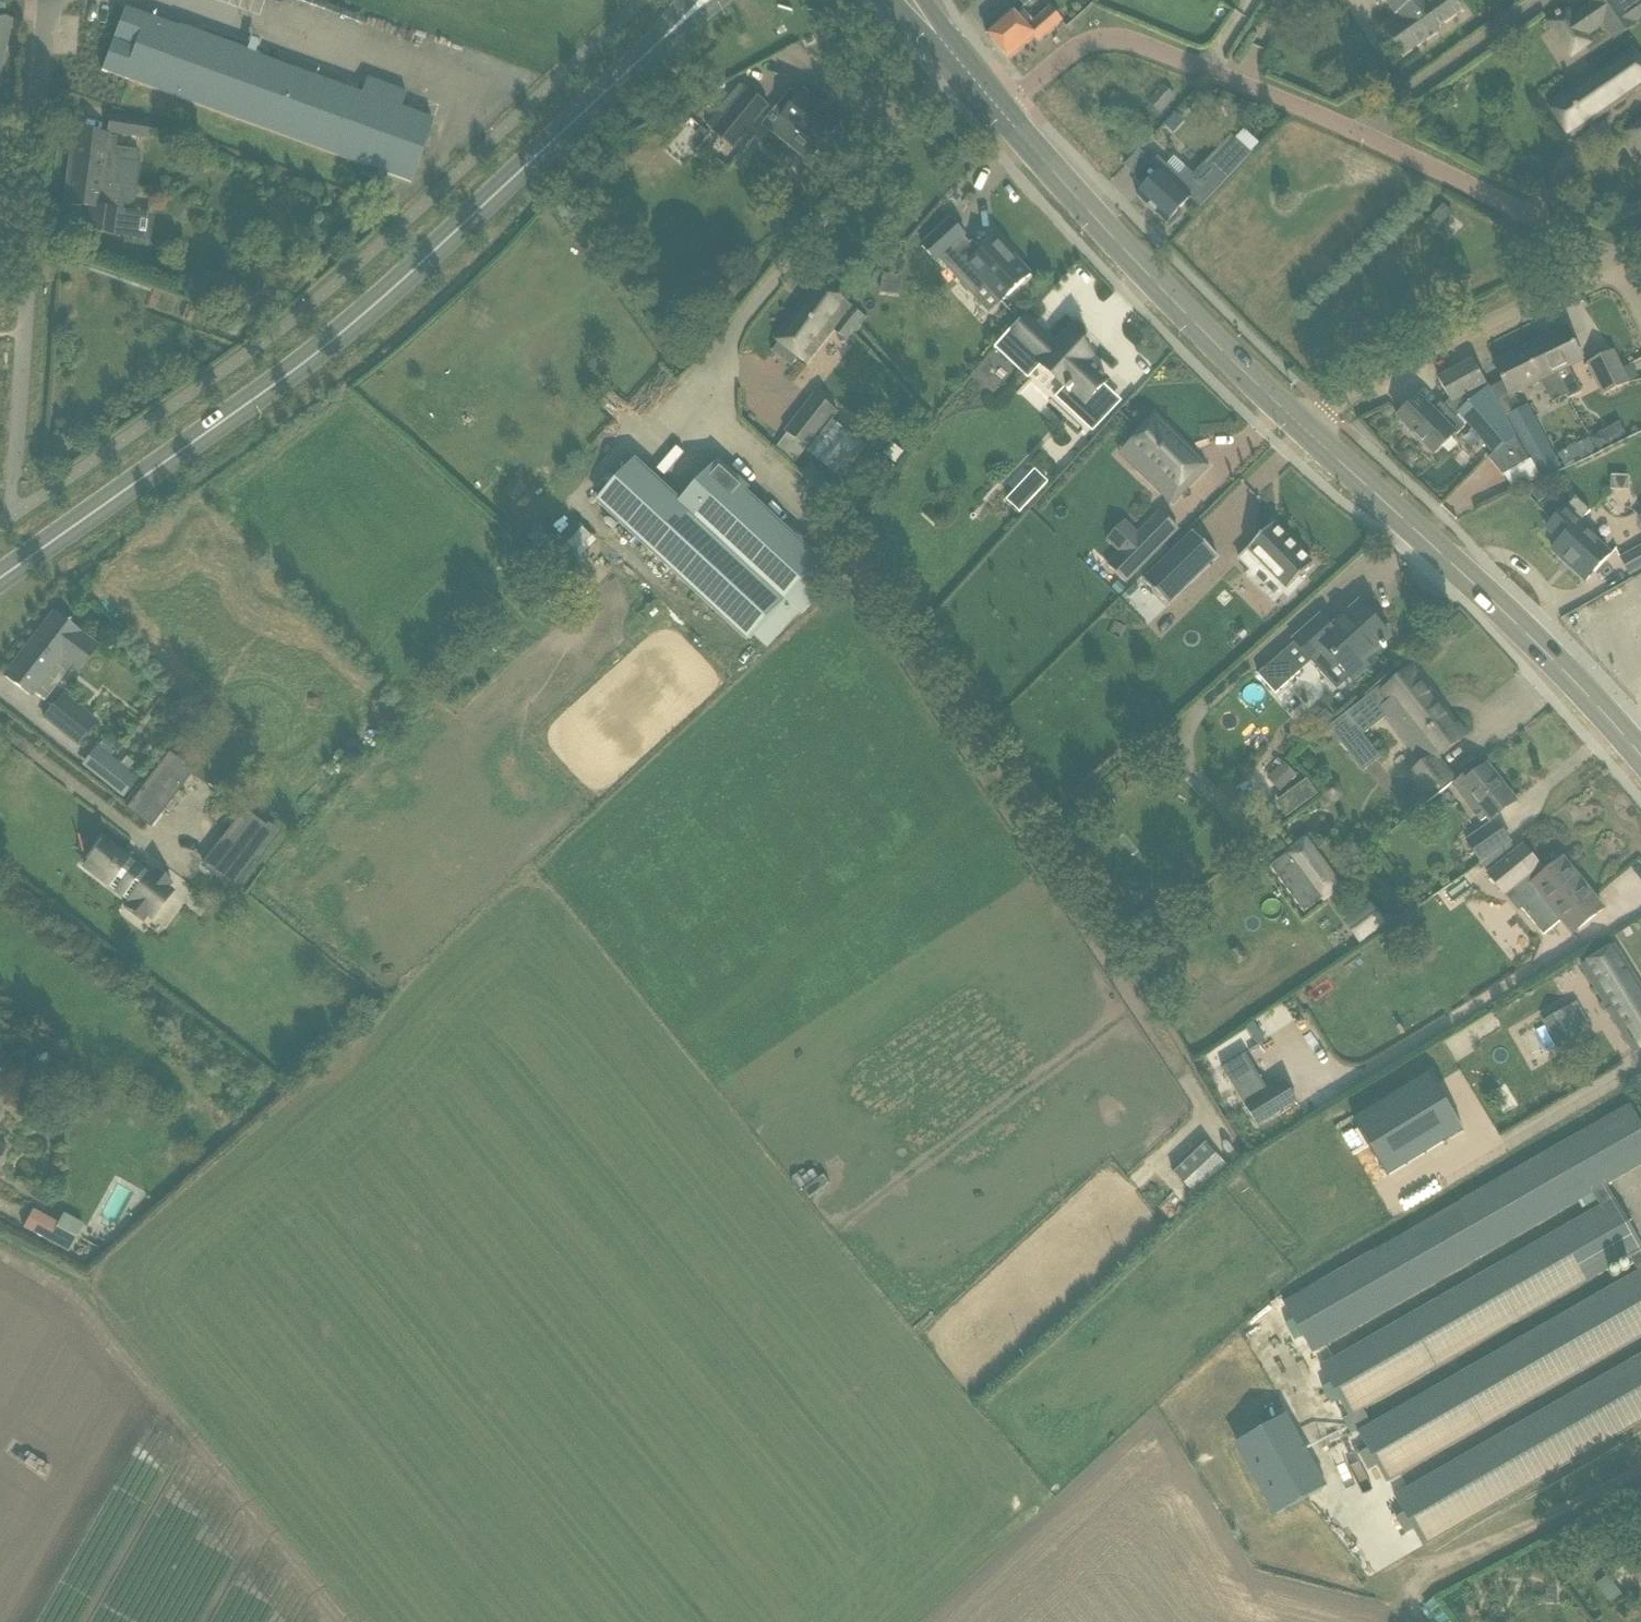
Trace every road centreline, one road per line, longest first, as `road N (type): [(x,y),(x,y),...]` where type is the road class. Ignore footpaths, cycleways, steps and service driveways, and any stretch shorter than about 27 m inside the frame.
road 1 (tertiary): [(661,41),(357,320),(0,579)]
road 2 (unclassified): [(1616,262),(1352,129),(1135,43),(1079,50),(1003,114)]
road 3 (residential): [(14,476),(50,0)]
road 4 (tertiary): [(1302,426),(1541,648),(1640,754)]
road 5 (tertiary): [(1003,114),(1302,426)]
road 6 (residential): [(961,64),(731,336)]
road 7 (unclassified): [(1302,426),(1616,262)]

